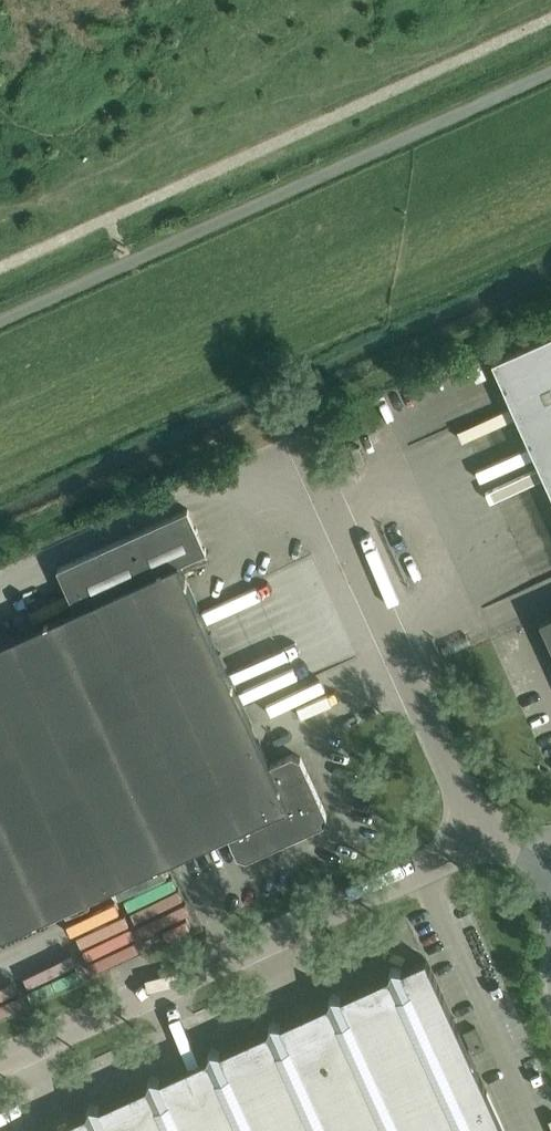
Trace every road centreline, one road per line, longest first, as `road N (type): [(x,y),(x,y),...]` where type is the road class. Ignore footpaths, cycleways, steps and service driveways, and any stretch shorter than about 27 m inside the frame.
road 1 (track): [(0,478),(550,229)]
road 2 (unclassified): [(484,840),(0,1060)]
road 3 (unclassified): [(484,840),(300,437)]

